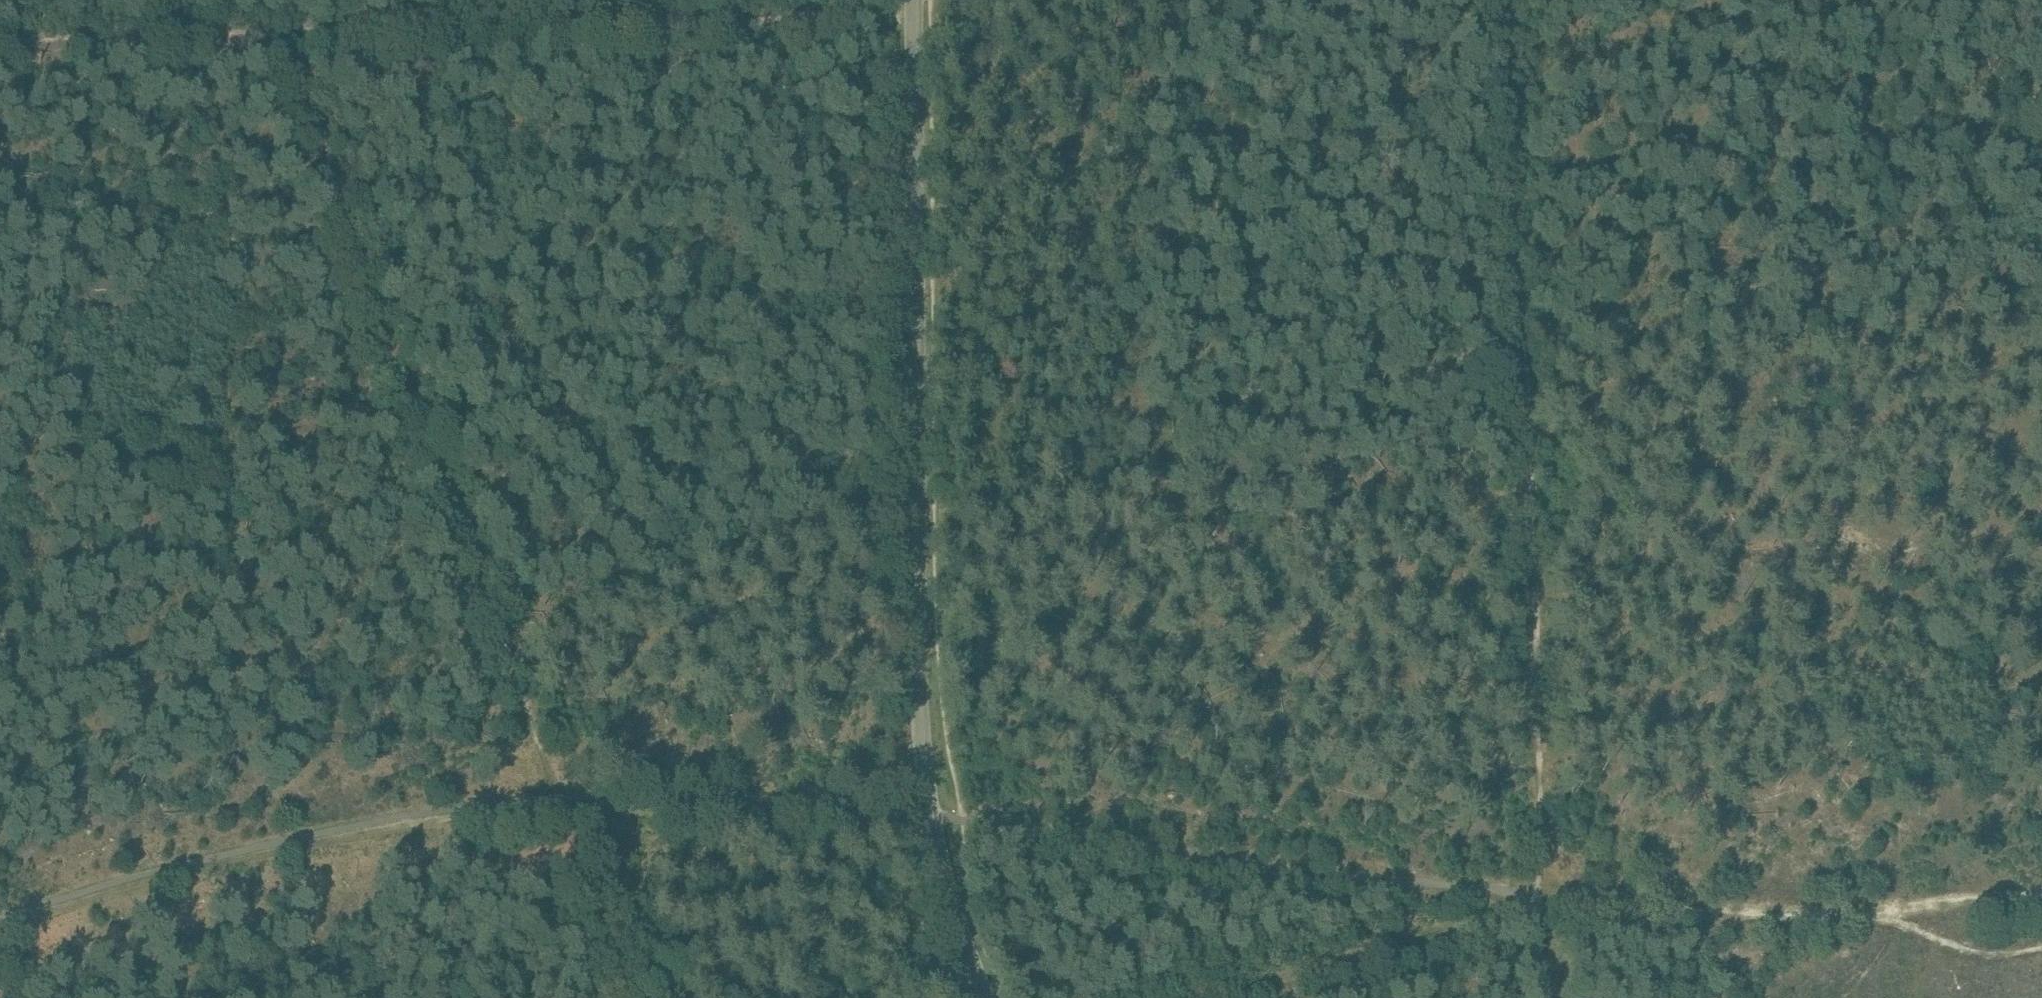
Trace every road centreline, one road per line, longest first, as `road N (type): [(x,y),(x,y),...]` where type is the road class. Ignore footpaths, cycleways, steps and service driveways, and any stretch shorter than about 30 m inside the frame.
road 1 (unclassified): [(990,997),(931,813),(919,704),(916,0)]
road 2 (track): [(0,52),(391,34)]
road 3 (track): [(1218,997),(1521,901)]

